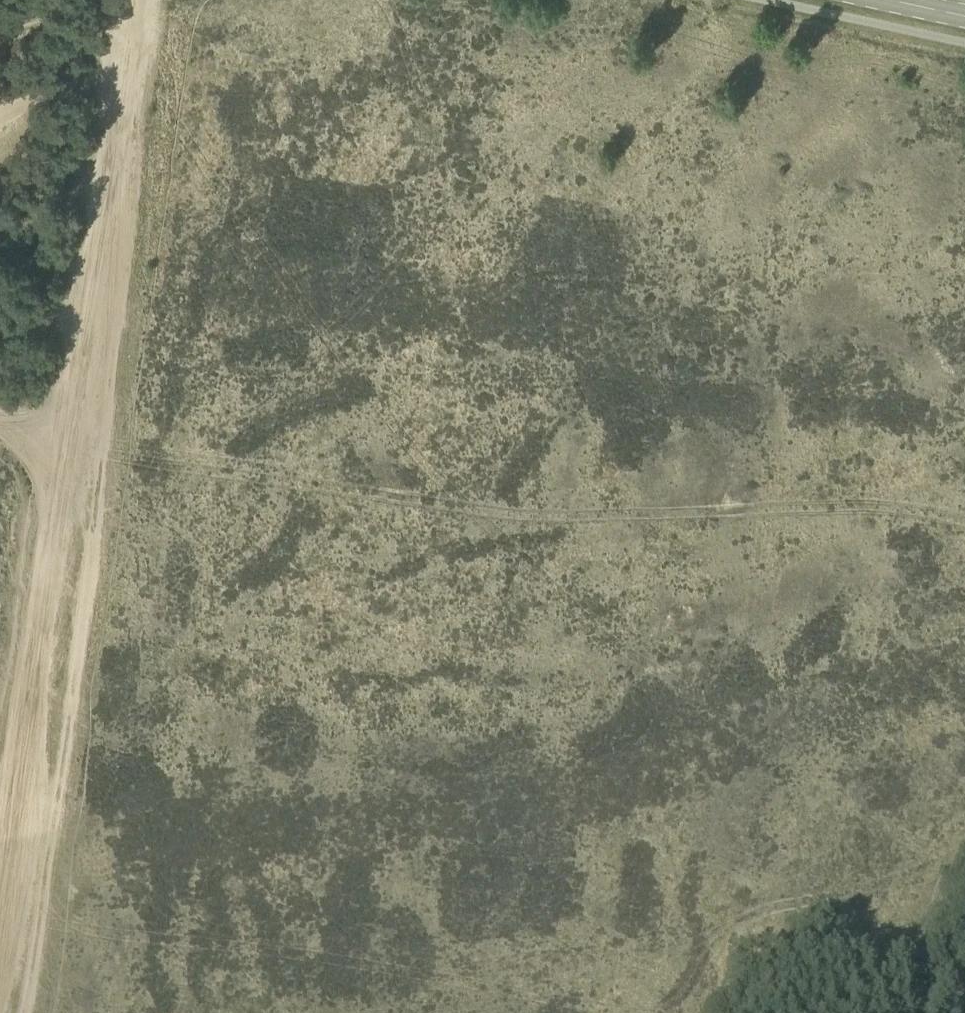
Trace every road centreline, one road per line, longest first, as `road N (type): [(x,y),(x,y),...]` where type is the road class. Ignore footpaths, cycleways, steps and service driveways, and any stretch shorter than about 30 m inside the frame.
road 1 (track): [(0,925),(138,0)]

